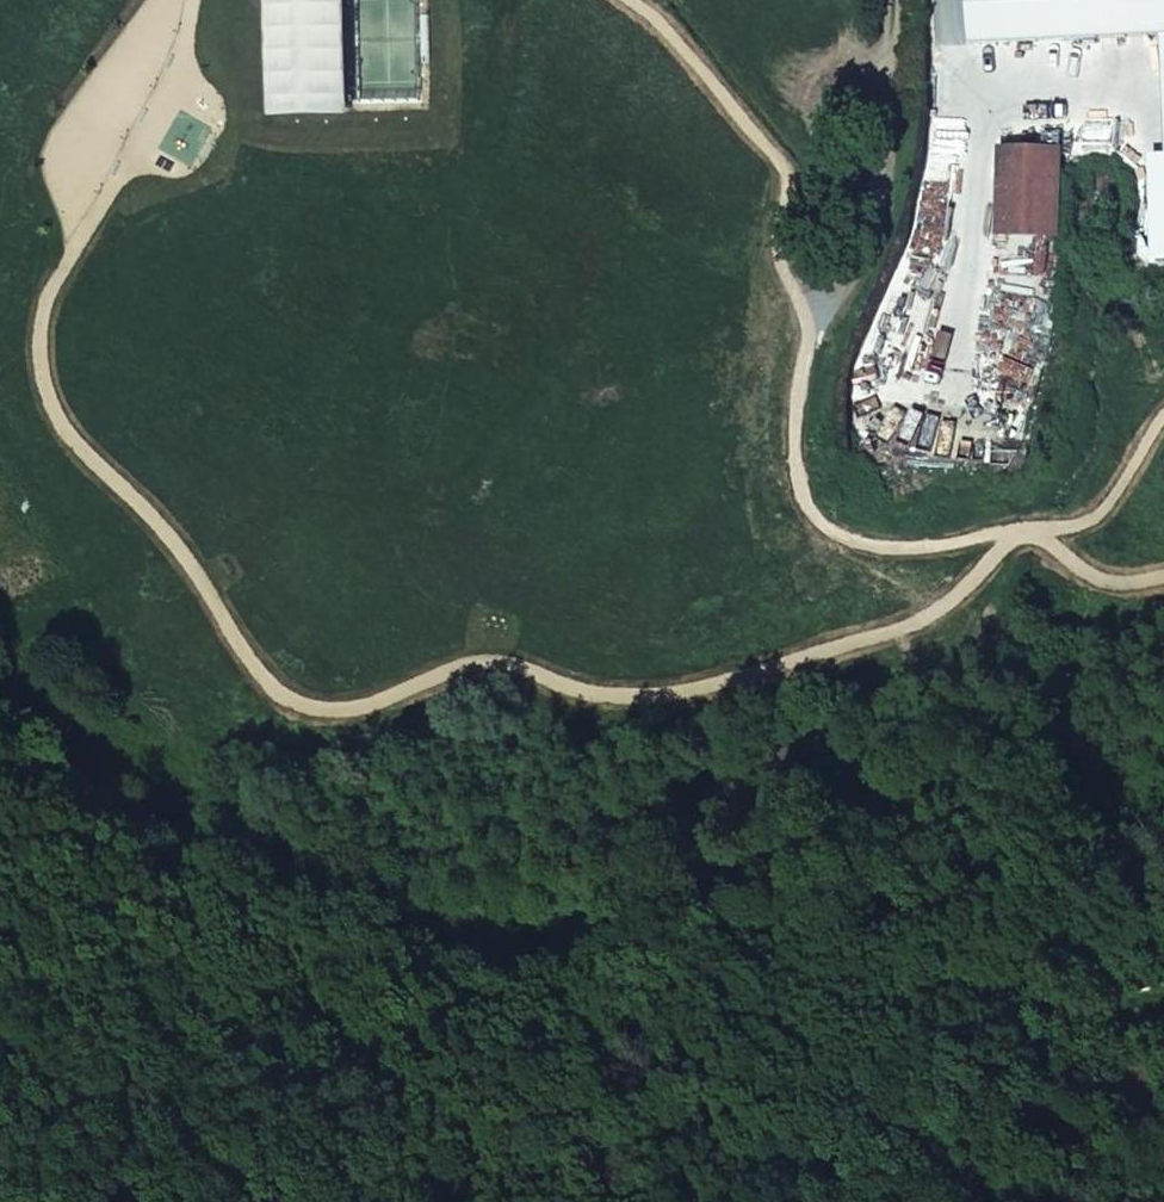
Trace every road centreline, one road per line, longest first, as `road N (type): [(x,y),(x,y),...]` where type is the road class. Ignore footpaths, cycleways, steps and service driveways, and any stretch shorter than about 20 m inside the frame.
road 1 (track): [(885,0),(871,236),(712,464)]
road 2 (track): [(1029,817),(1163,832)]

